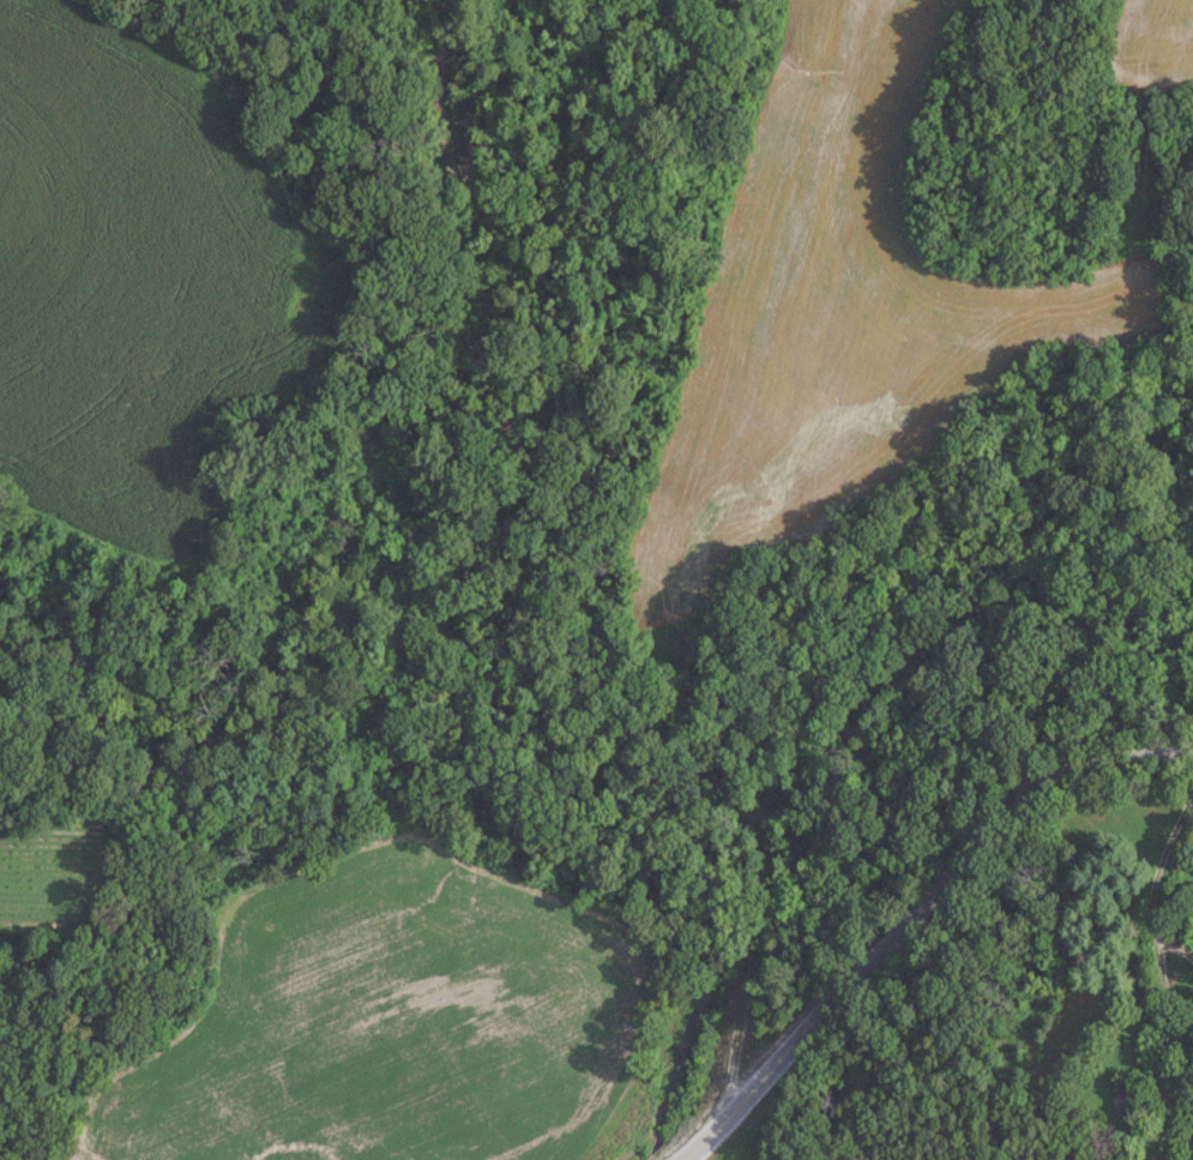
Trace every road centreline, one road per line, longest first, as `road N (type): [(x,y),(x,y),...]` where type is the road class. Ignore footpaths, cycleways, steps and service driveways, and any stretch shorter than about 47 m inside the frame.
road 1 (tertiary): [(677,1159),(926,902),(994,805),(1031,781),(1192,748)]

